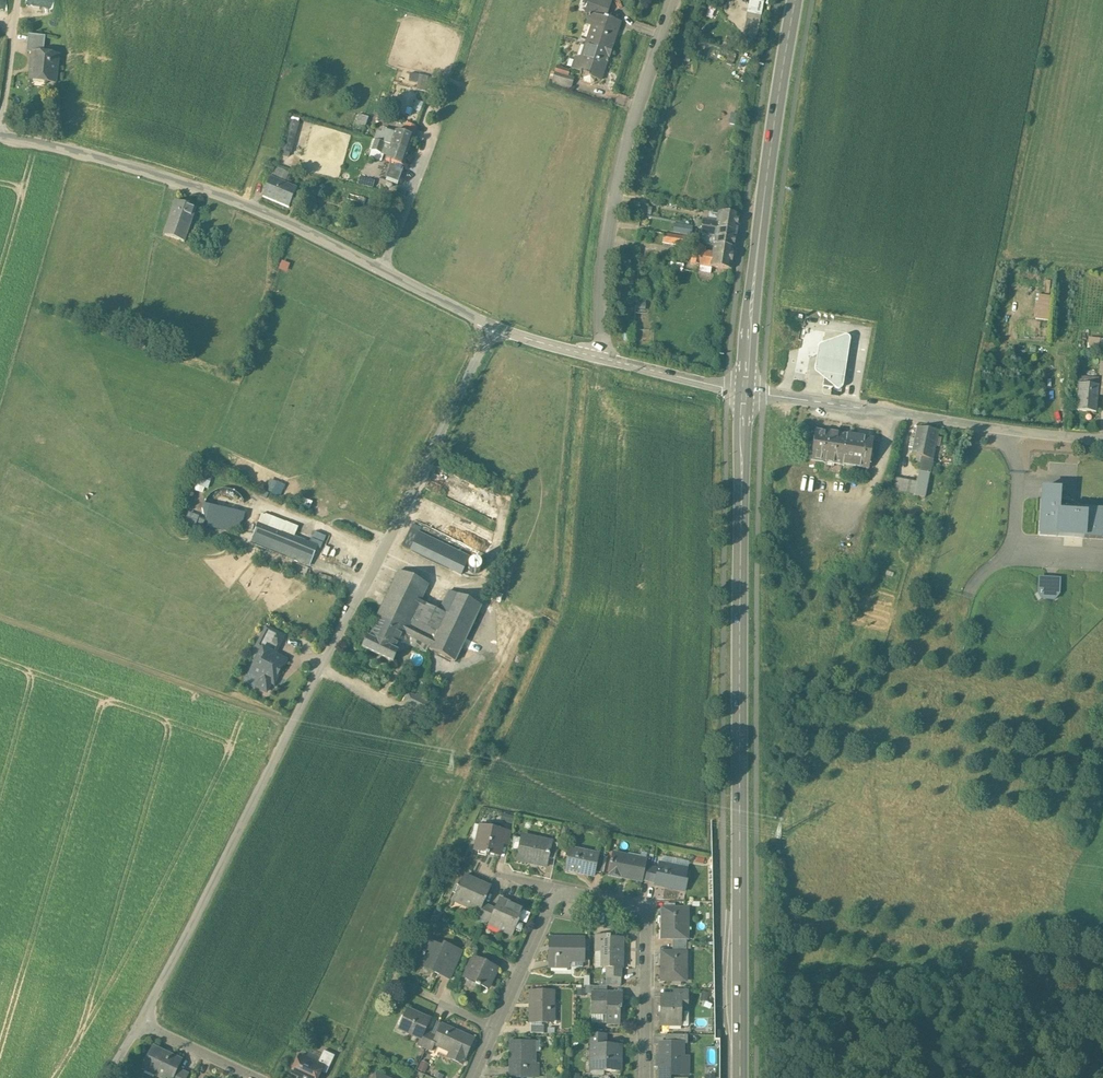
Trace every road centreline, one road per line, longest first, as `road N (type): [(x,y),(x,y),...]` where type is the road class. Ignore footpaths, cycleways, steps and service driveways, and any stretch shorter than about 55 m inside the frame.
road 1 (unclassified): [(142,1024),(493,328)]
road 2 (primary): [(743,1077),(747,390)]
road 3 (unclassified): [(0,136),(209,189),(493,328)]
road 4 (primary): [(747,390),(759,240),(797,0)]
road 5 (unclassified): [(603,358),(604,260),(618,182),(674,0)]
road 6 (unclassified): [(1102,437),(747,390)]
road 7 (unclassified): [(644,1077),(648,920),(638,908),(556,889)]
road 8 (unclassified): [(556,889),(496,1027)]
road 9 (track): [(379,268),(439,133)]
road 10 (unclassified): [(603,358),(747,390)]
road 11 (track): [(13,139),(20,0)]
road 12 (unclassified): [(257,1077),(142,1024)]

